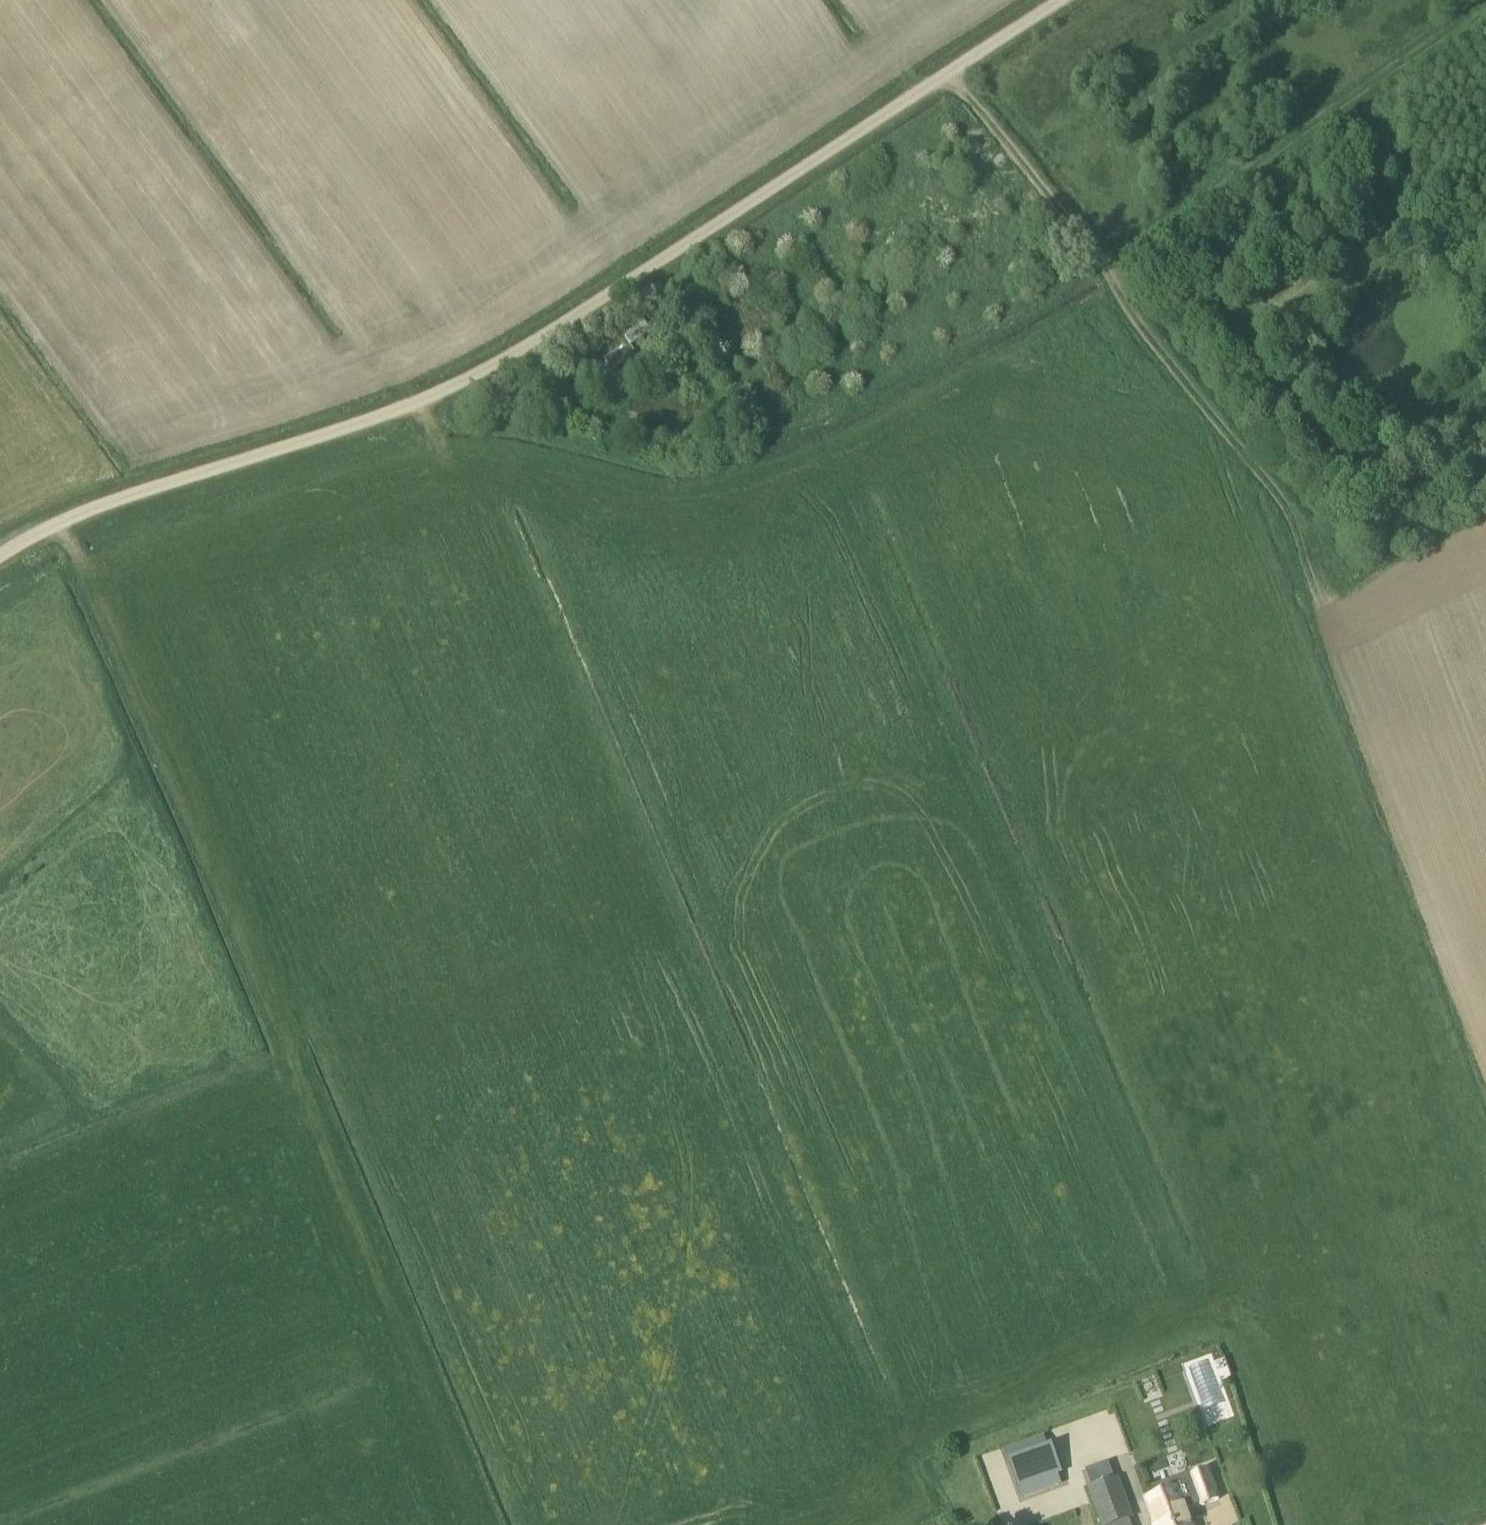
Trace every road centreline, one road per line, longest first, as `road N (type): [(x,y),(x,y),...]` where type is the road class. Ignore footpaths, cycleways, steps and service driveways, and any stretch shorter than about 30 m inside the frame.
road 1 (track): [(0,553),(88,510),(443,395),(1059,0)]

